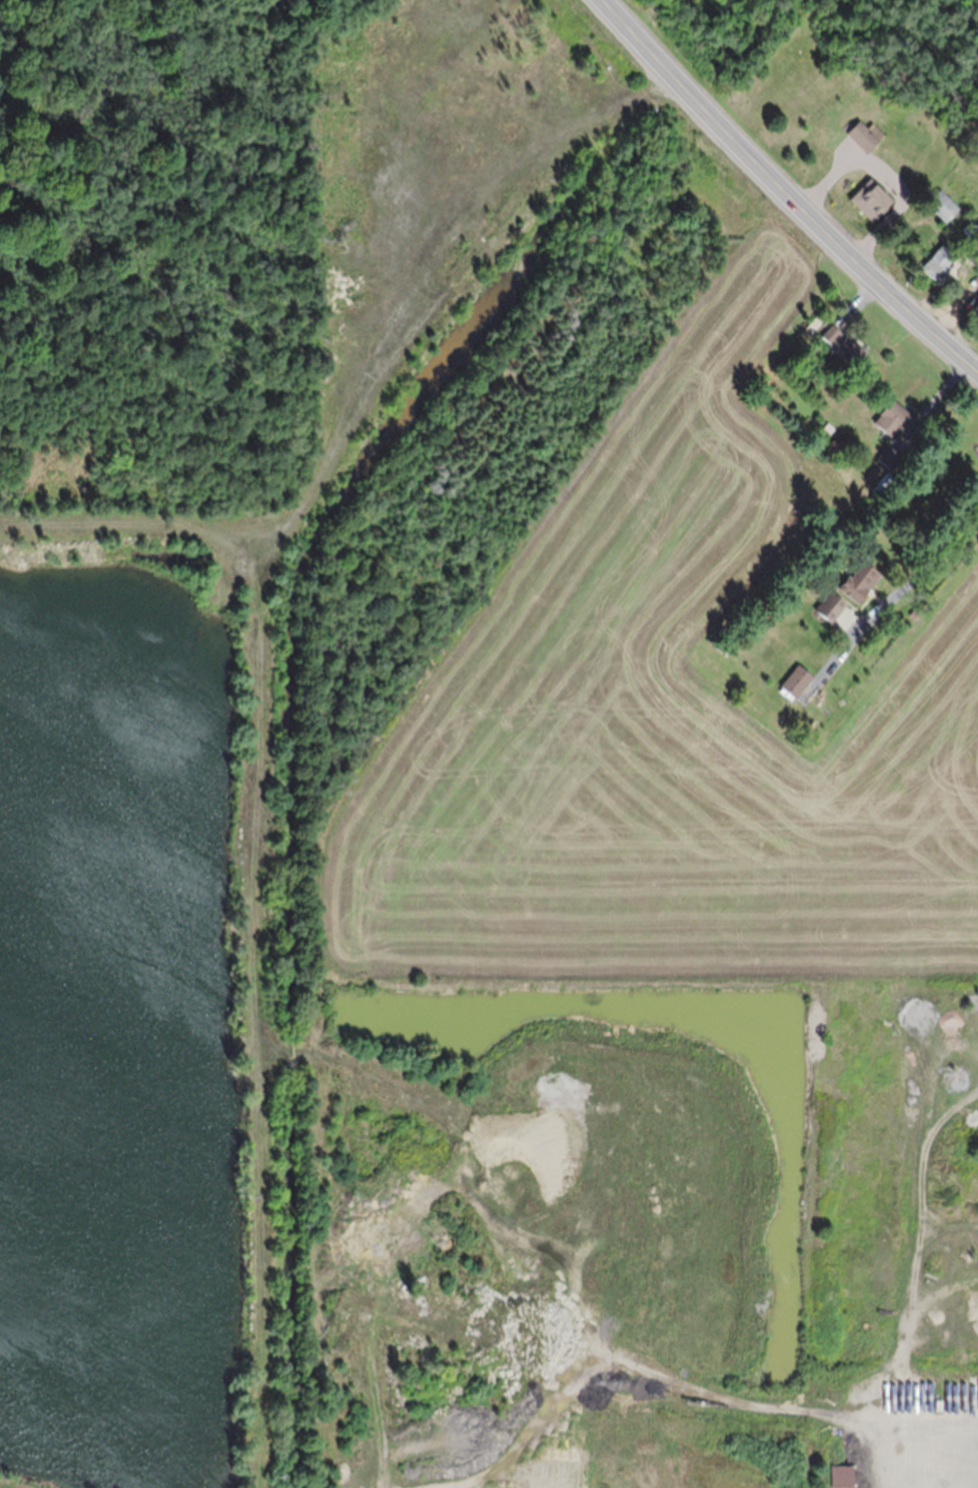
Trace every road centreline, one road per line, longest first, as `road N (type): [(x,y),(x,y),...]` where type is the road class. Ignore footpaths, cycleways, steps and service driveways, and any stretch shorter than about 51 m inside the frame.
road 1 (residential): [(641,38),(575,74),(521,162),(340,366),(231,579),(219,814)]
road 2 (secondary): [(977,370),(703,107),(607,0)]

